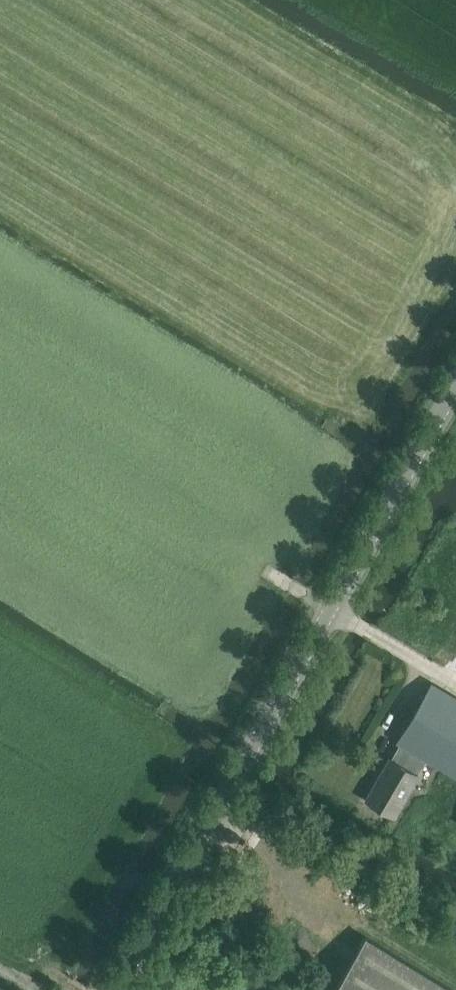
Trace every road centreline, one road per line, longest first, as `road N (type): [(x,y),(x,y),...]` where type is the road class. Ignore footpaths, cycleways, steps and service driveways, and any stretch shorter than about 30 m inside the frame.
road 1 (tertiary): [(118,989),(455,402)]

